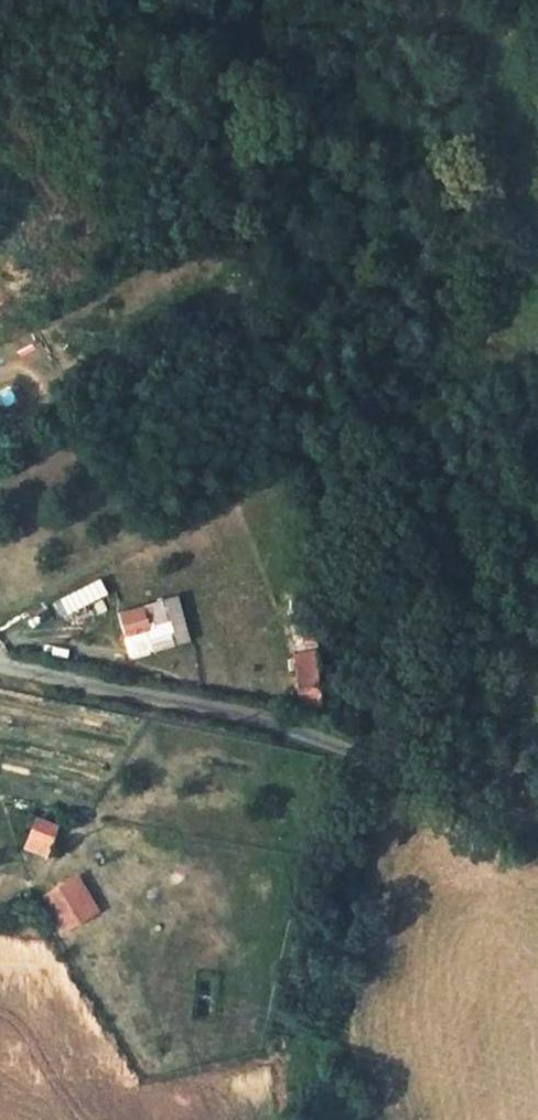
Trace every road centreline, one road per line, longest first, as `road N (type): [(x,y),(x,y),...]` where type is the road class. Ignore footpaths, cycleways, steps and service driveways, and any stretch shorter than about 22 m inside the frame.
road 1 (residential): [(537,821),(429,771),(290,725),(0,661)]

